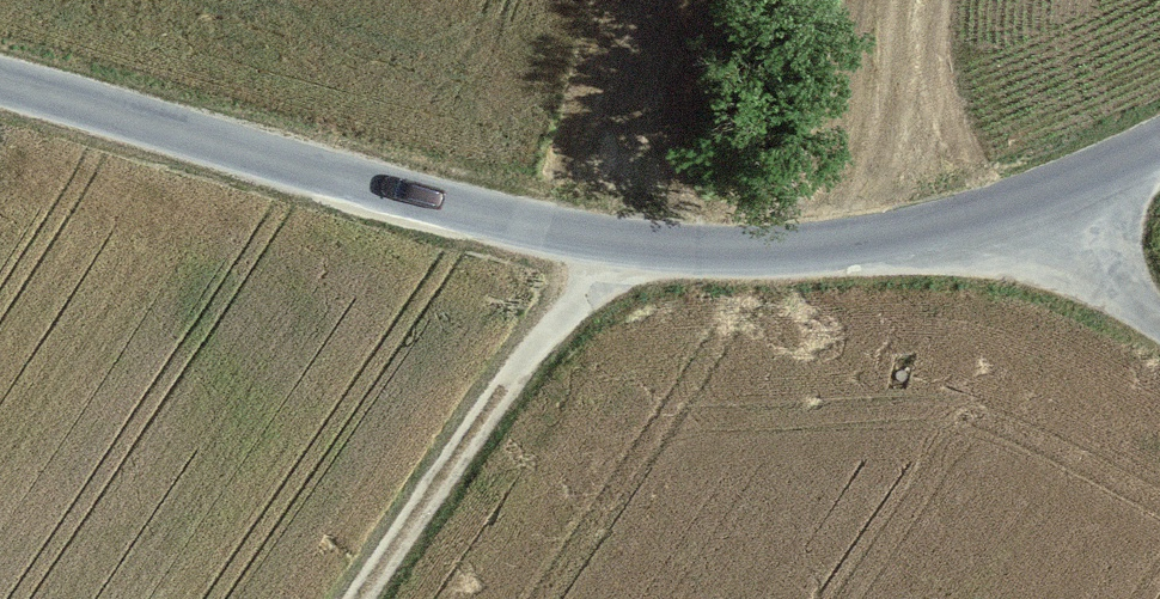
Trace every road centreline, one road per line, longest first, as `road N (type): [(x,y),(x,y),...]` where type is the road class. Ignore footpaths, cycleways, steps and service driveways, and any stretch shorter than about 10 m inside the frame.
road 1 (unclassified): [(1159,152),(917,233),(774,250),(687,247),(401,193),(0,82)]
road 2 (track): [(605,238),(598,274),(541,338),(362,598)]
road 3 (track): [(1159,325),(1100,292),(1037,198)]

